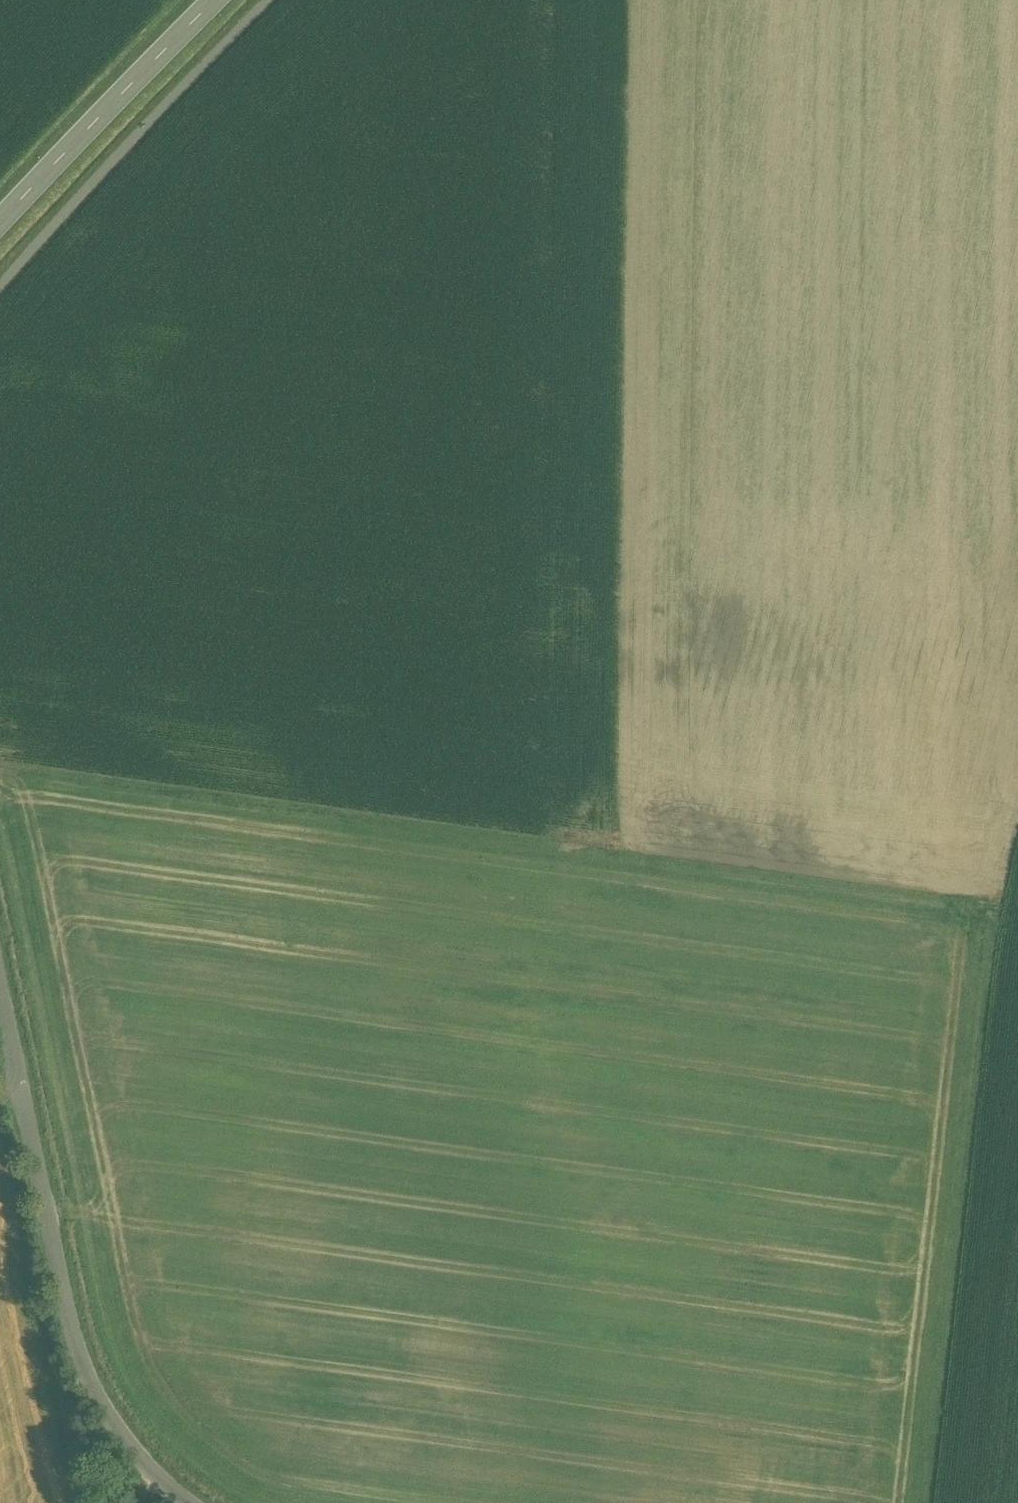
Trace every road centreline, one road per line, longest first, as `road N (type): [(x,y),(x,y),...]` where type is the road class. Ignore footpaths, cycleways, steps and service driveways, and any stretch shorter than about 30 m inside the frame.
road 1 (unclassified): [(0,988),(86,1369),(119,1431),(184,1502)]
road 2 (tertiary): [(0,223),(215,0)]

